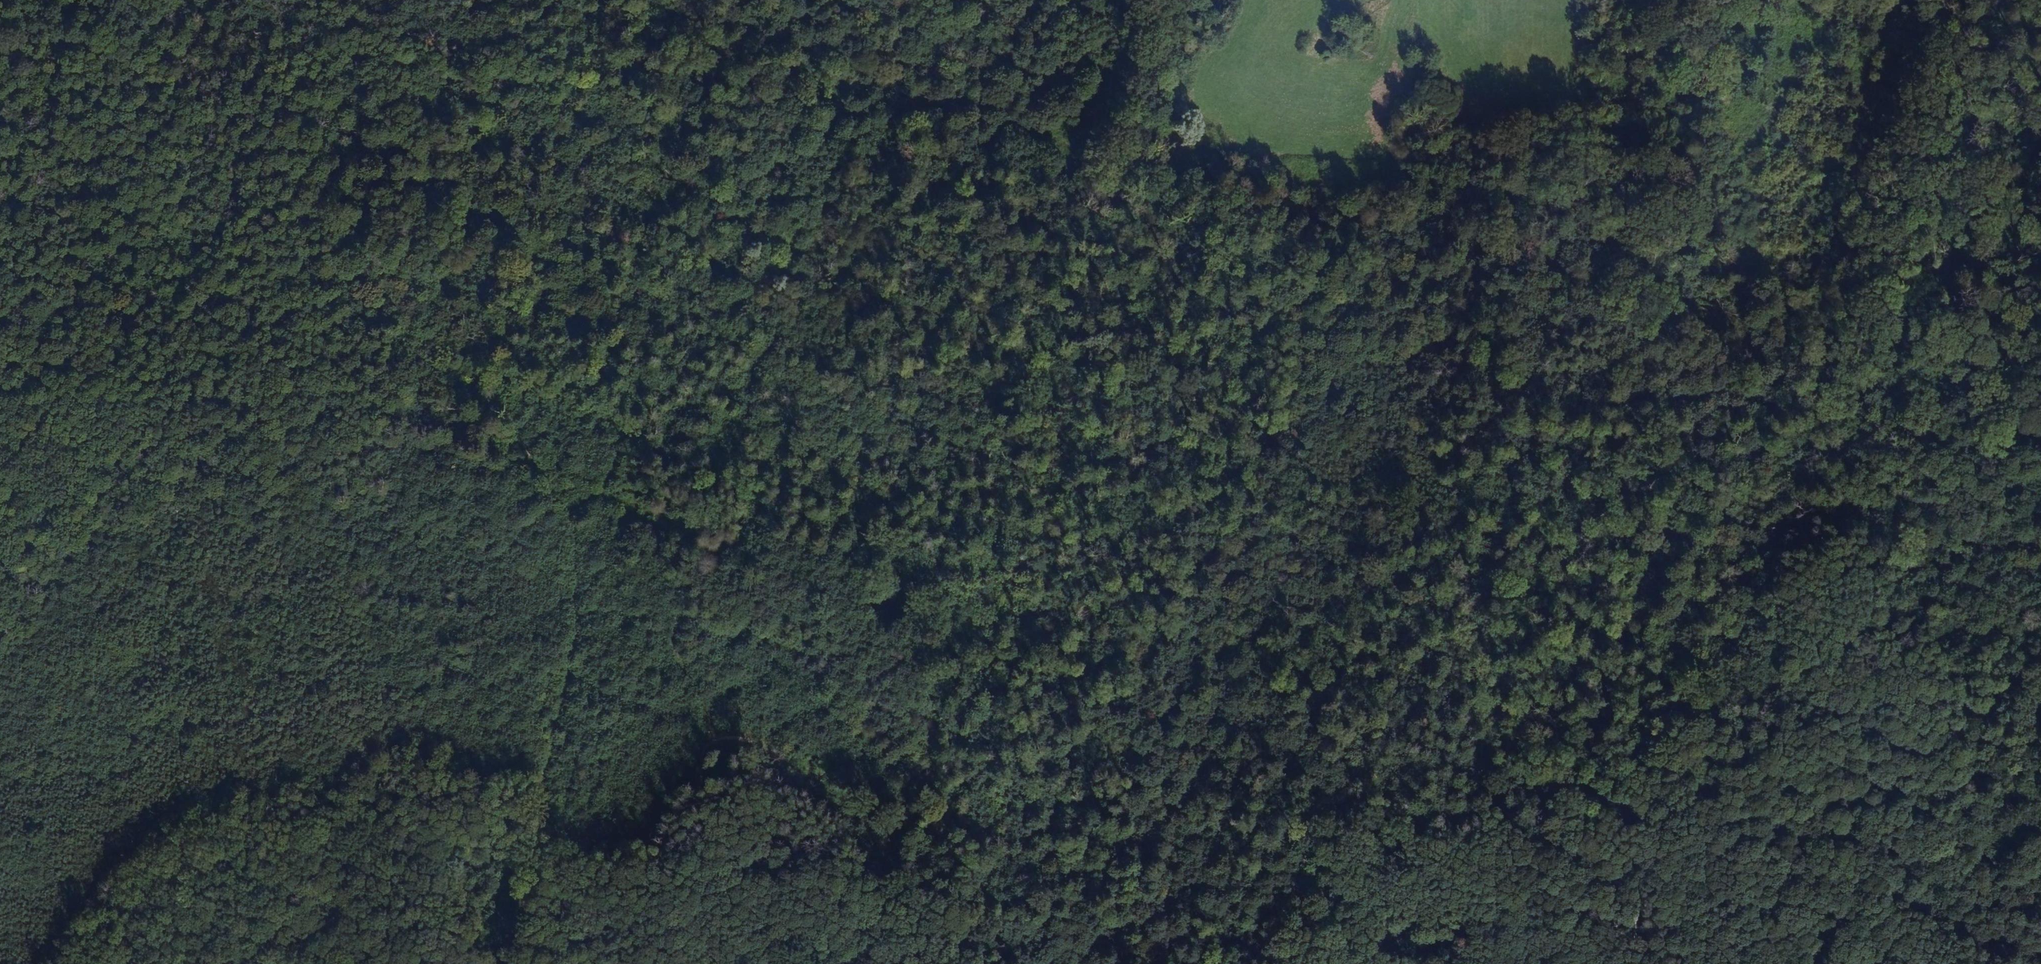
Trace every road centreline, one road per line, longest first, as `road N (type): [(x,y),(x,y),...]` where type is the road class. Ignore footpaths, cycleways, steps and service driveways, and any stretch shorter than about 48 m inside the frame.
road 1 (track): [(277,963),(113,307),(67,199),(65,124),(25,26),(2,0)]
road 2 (track): [(492,963),(555,733),(575,565),(557,500),(505,415),(493,355),(581,78),(581,0)]

